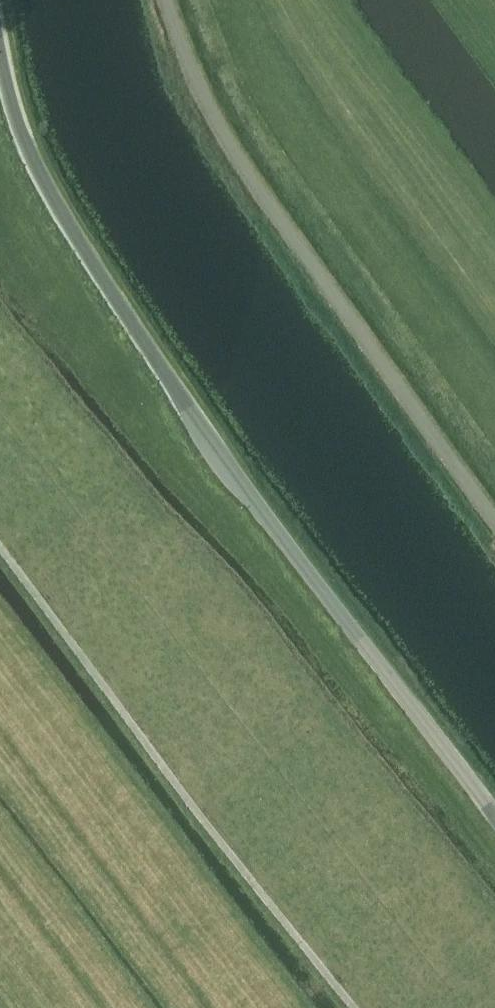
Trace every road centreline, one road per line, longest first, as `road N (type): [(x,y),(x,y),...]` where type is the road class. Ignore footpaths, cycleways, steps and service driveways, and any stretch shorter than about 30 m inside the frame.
road 1 (tertiary): [(494,817),(215,445),(120,304),(26,145),(0,53)]
road 2 (unclassified): [(494,529),(229,158),(165,0)]
road 3 (track): [(357,1007),(0,544)]

